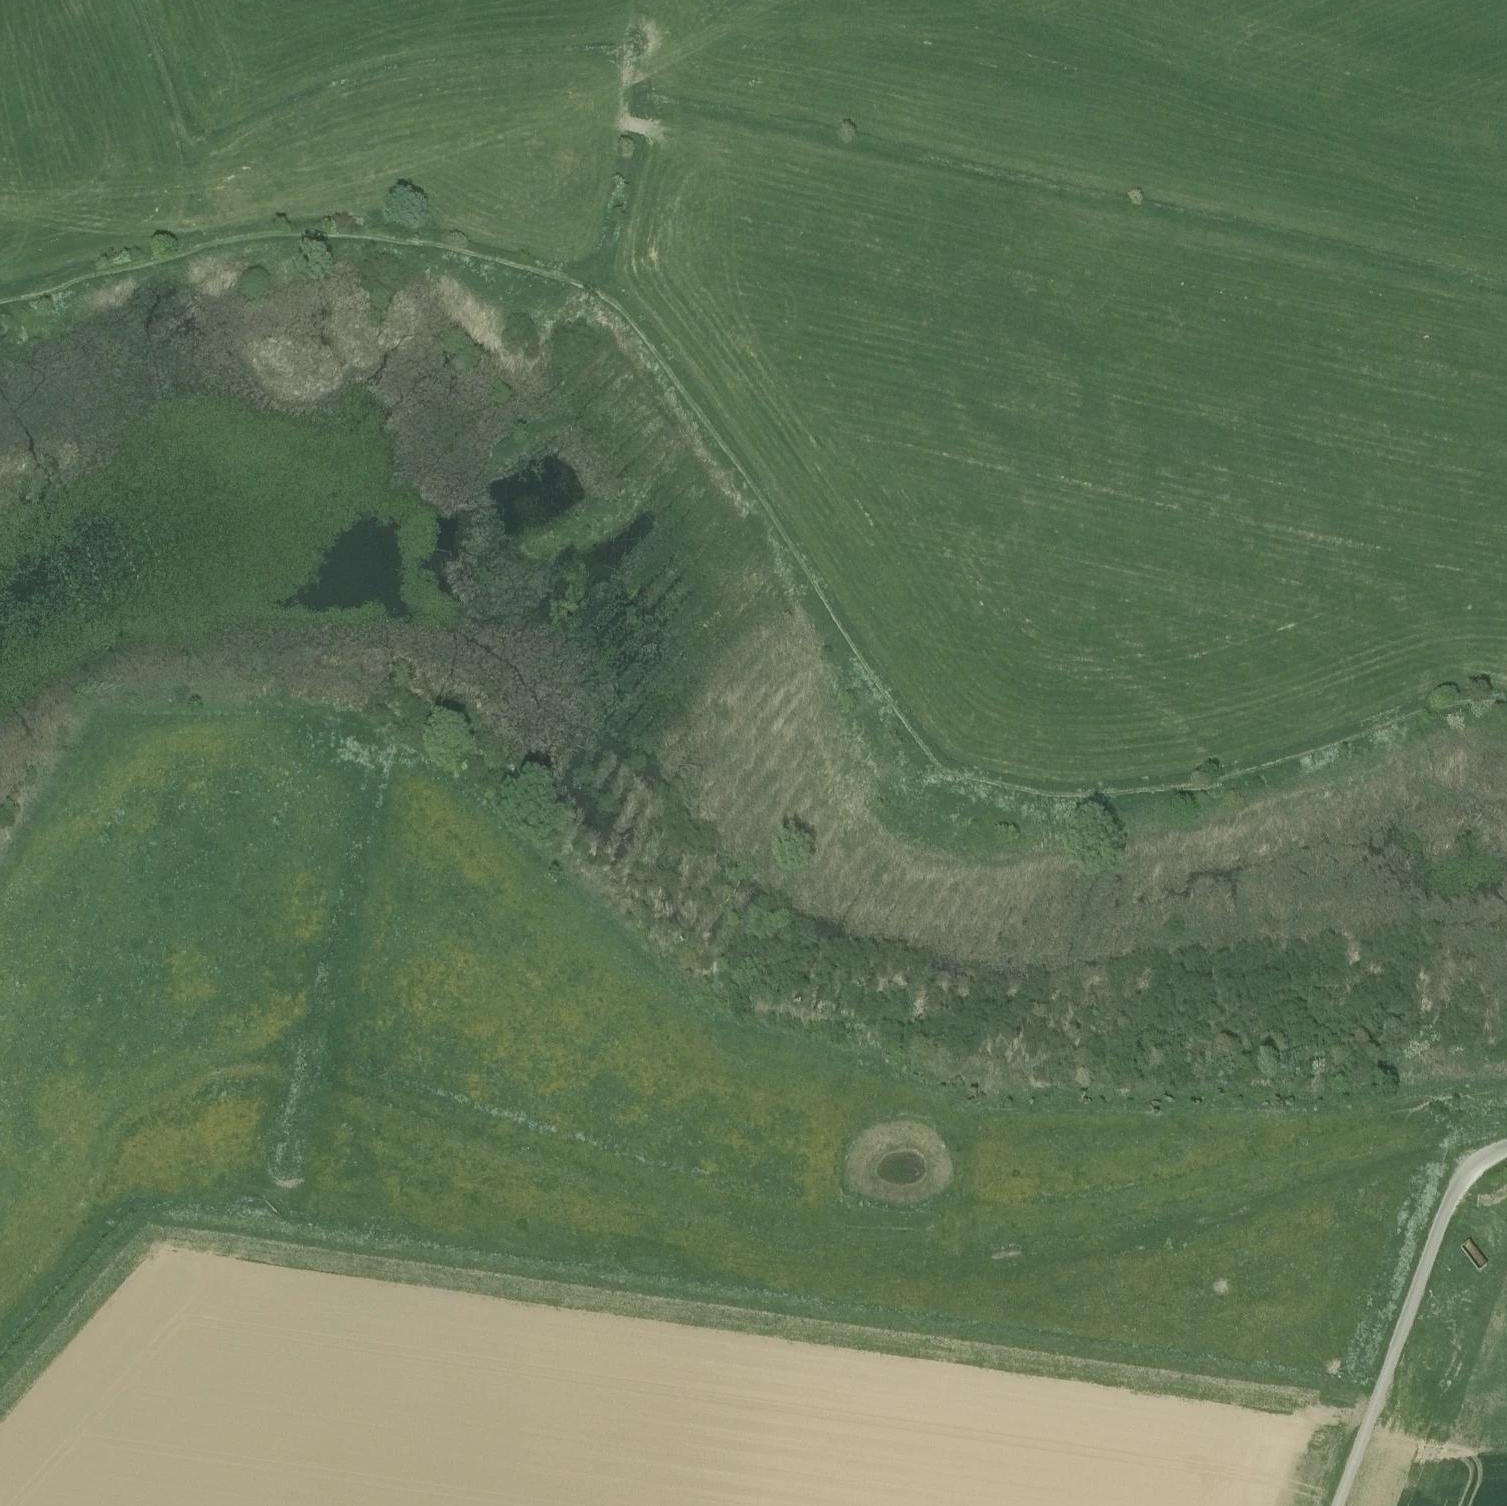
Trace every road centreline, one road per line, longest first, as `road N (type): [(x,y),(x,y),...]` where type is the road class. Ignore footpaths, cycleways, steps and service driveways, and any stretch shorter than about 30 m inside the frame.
road 1 (unclassified): [(1338,1505),(1468,1170),(1506,1149)]
road 2 (track): [(138,0),(183,136)]

